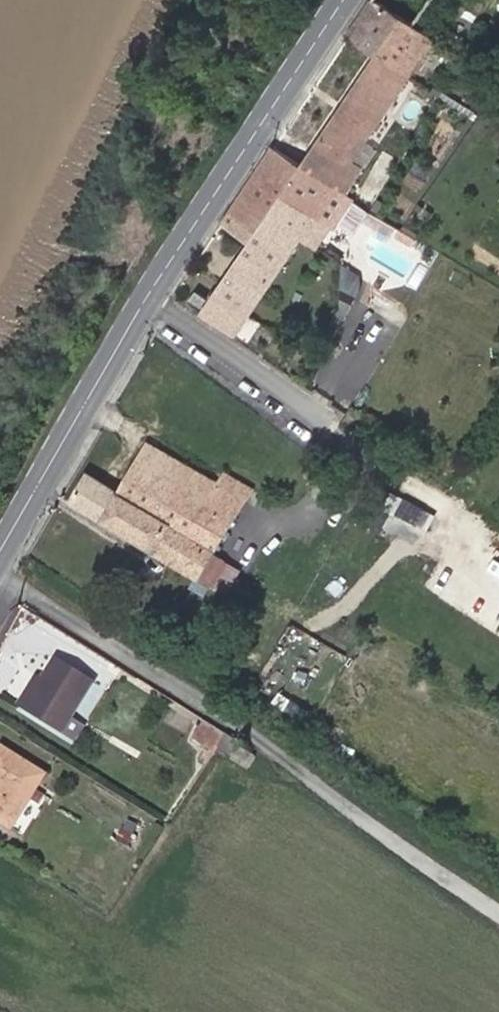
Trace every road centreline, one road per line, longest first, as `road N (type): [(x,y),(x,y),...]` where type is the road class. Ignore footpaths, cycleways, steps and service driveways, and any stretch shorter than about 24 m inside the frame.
road 1 (tertiary): [(343,0),(171,260),(0,555)]
road 2 (unclassified): [(0,578),(242,727),(498,910)]

